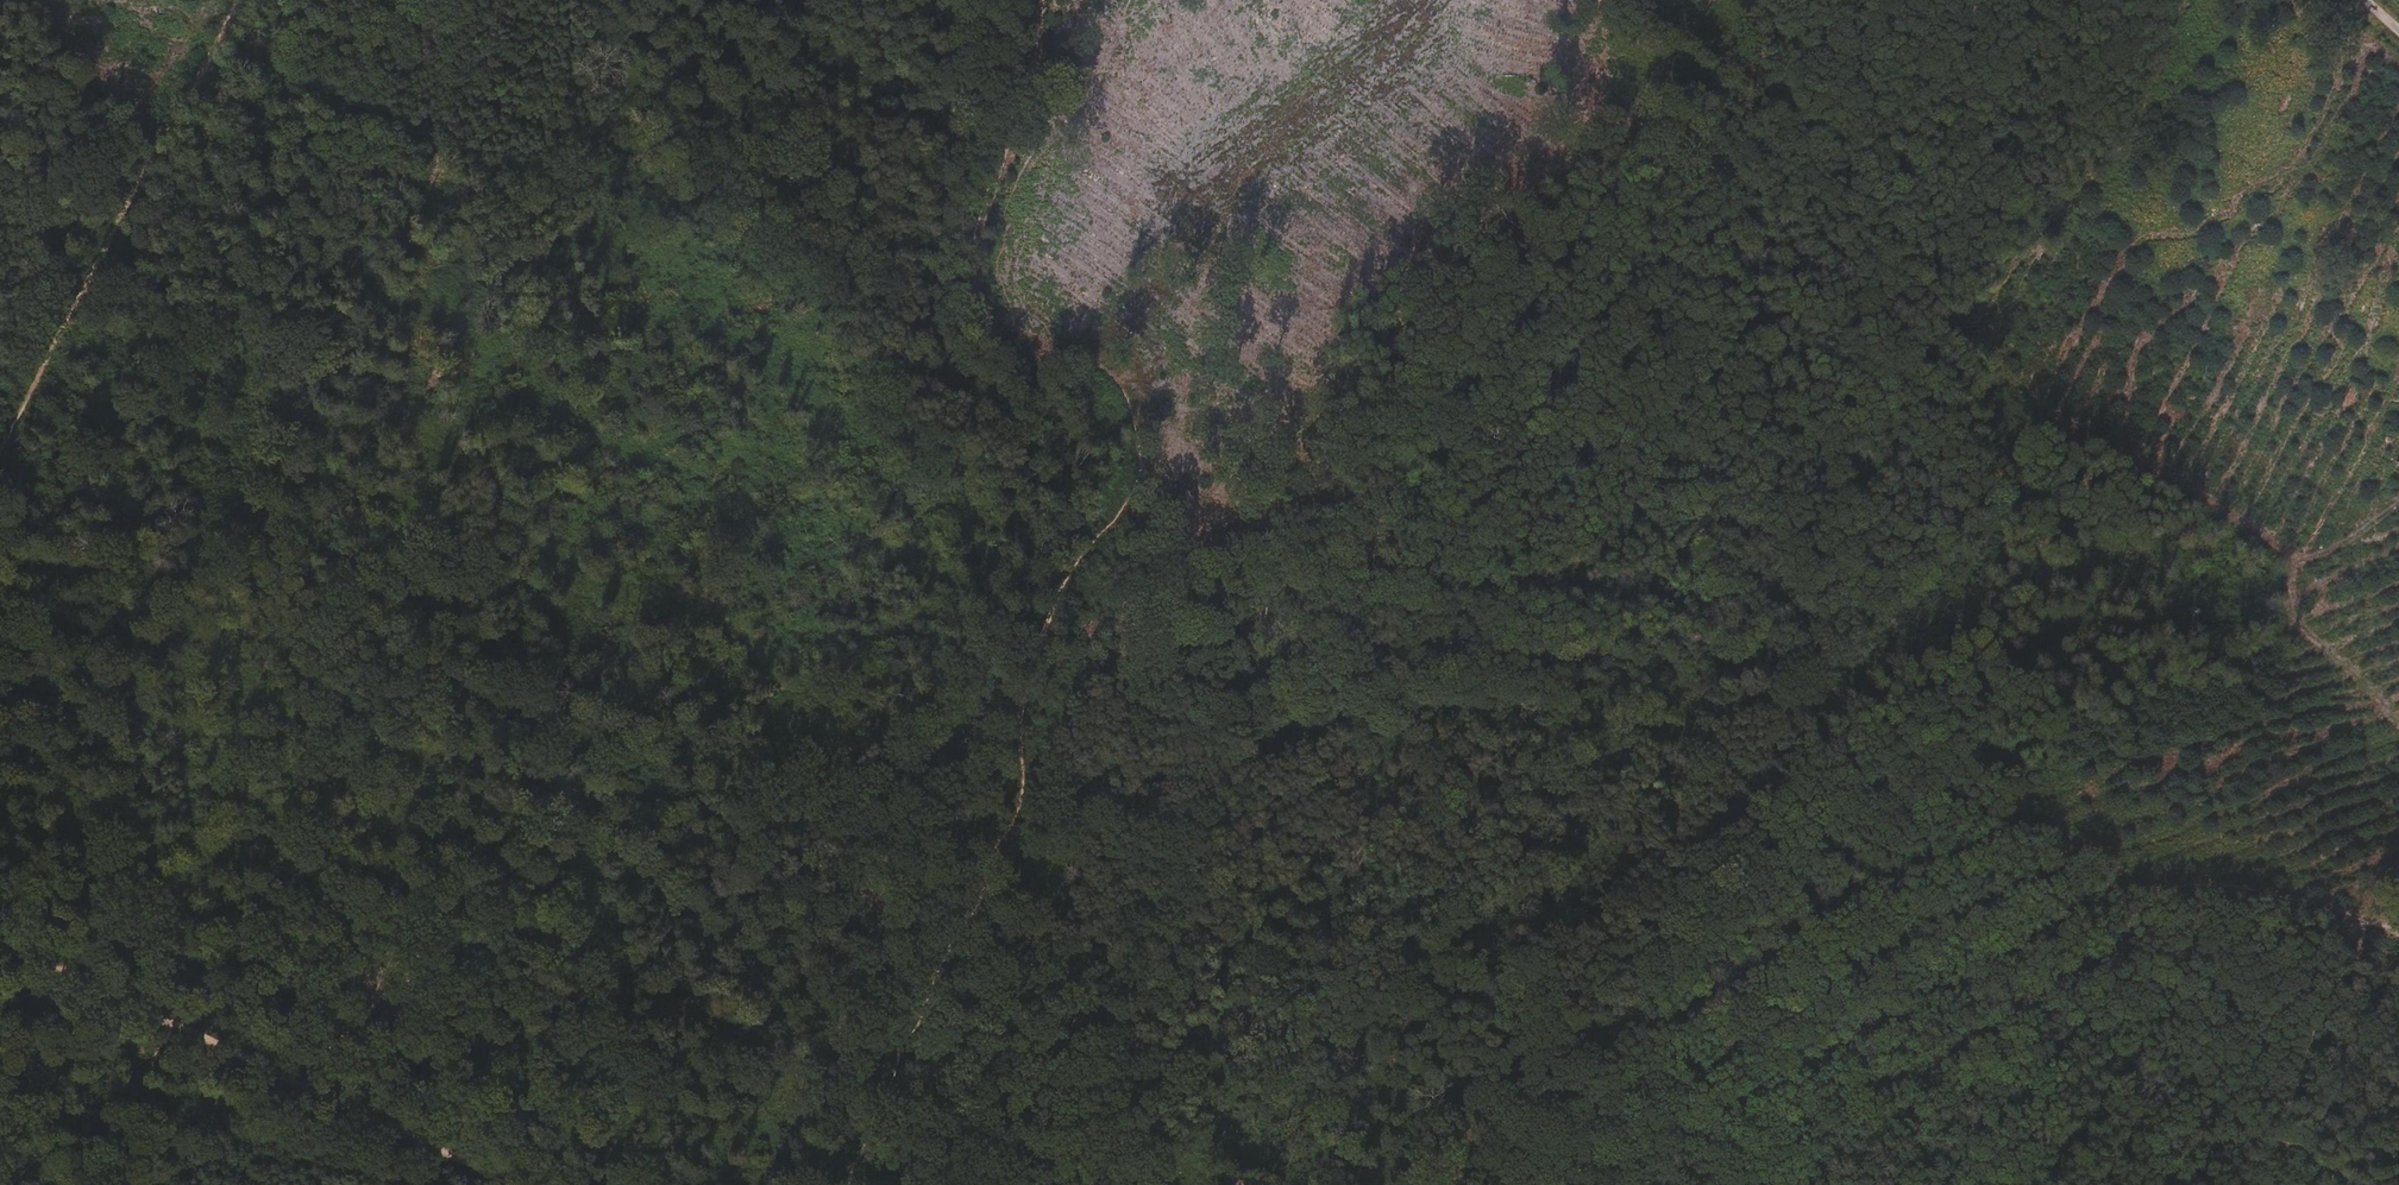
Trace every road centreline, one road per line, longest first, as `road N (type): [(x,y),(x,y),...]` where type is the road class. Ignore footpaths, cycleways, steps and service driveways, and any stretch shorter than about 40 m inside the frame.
road 1 (track): [(0,938),(509,1184)]
road 2 (track): [(0,471),(252,0)]

